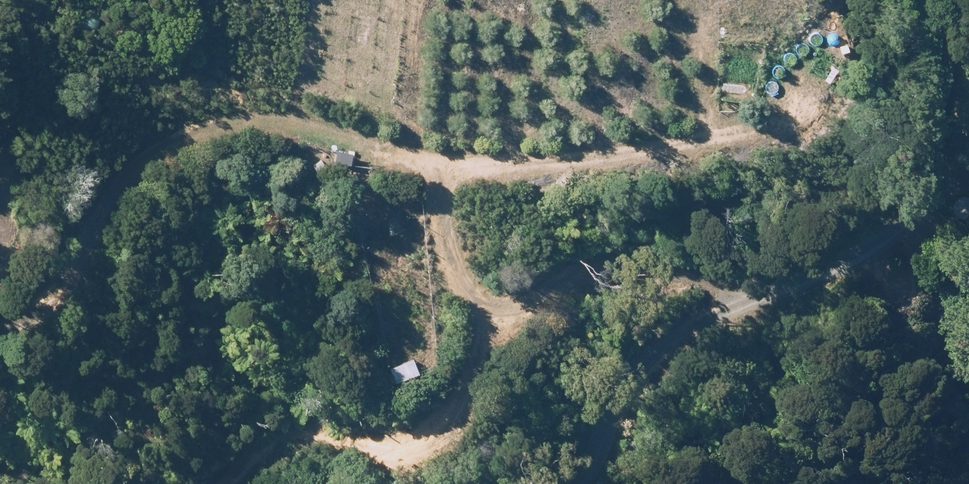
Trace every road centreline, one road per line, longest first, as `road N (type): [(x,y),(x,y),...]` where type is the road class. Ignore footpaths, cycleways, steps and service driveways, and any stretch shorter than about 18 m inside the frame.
road 1 (track): [(0,325),(59,285),(142,167),(188,125),(228,112),(326,140),(539,169),(805,107)]
road 2 (track): [(221,483),(302,423),(361,431),(430,408),(485,350),(482,296),(464,244),(475,160)]
road 3 (track): [(484,336),(563,278),(631,274),(719,298)]

